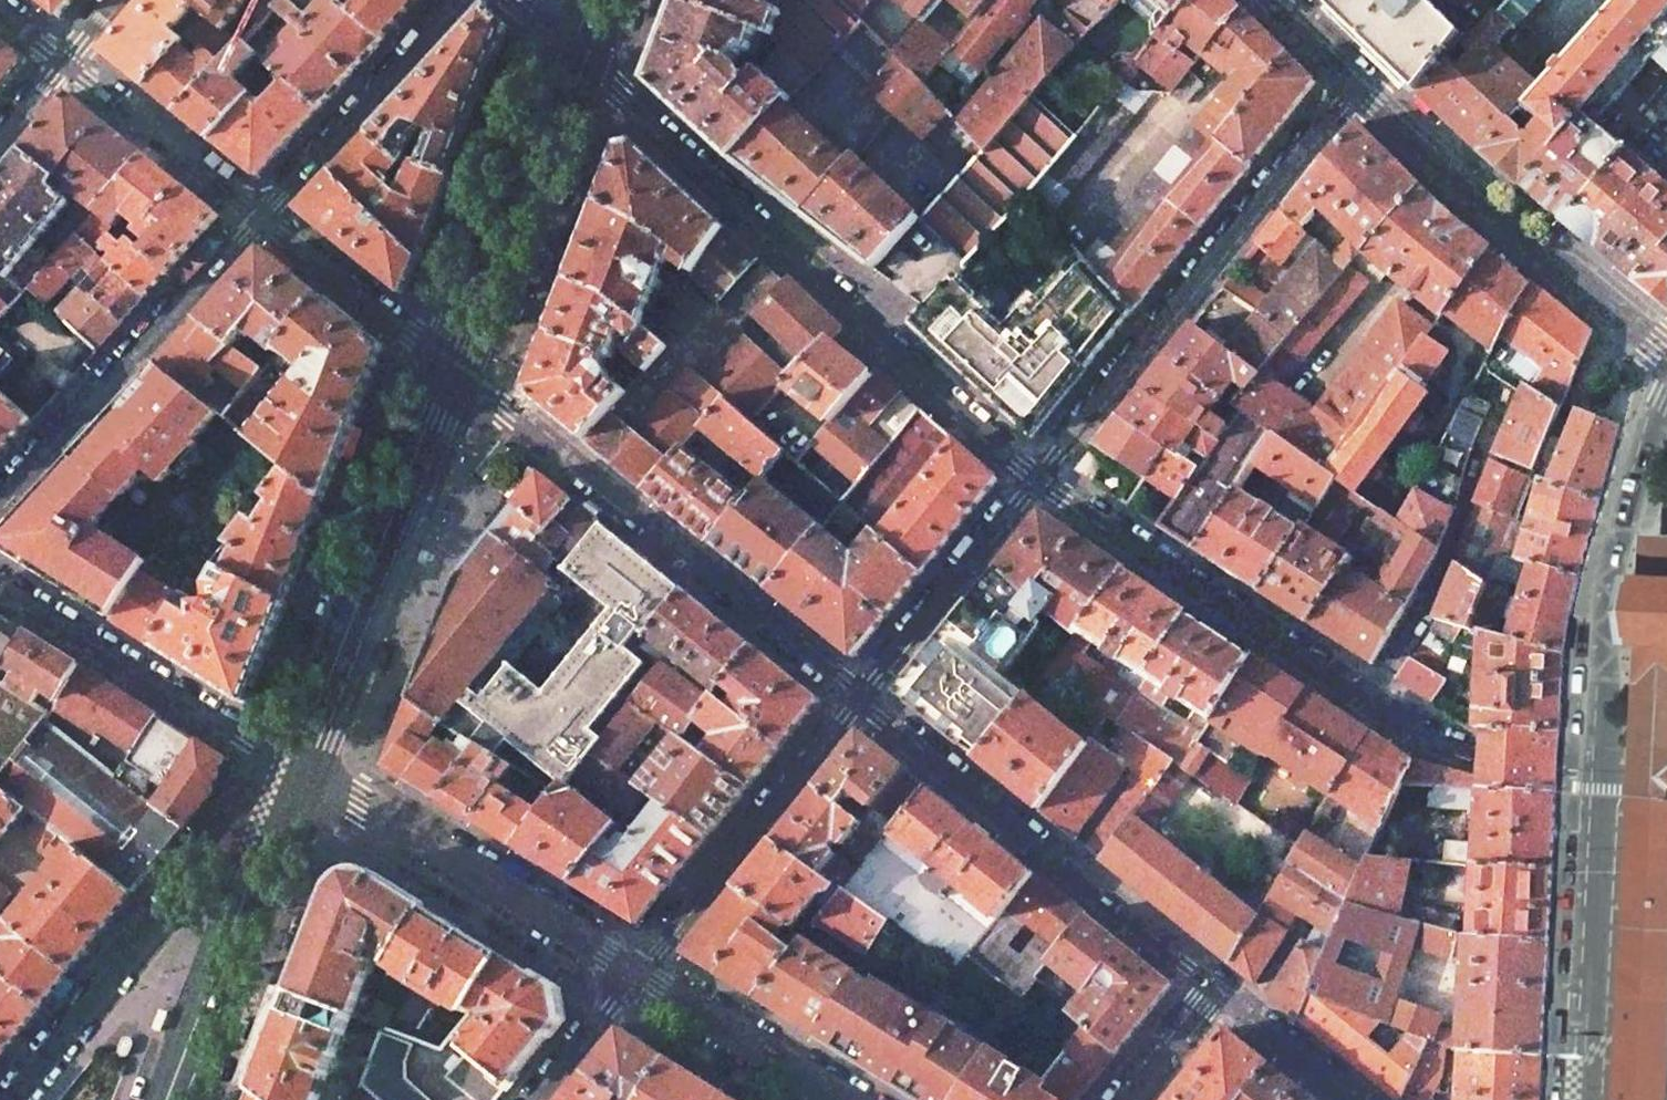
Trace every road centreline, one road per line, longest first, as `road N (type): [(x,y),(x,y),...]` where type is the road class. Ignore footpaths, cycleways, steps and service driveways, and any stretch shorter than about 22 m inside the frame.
road 1 (residential): [(1039,477),(579,55)]
road 2 (residential): [(459,366),(857,696)]
road 3 (residential): [(1352,84),(1039,477)]
road 4 (residential): [(857,696),(1217,992)]
road 5 (secondary): [(301,774),(459,366)]
road 6 (residential): [(301,774),(190,887),(16,1099)]
road 7 (secondary): [(1352,84),(1666,356)]
road 8 (residential): [(1368,694),(1039,477)]
road 9 (residential): [(1602,768),(1604,587),(1645,430),(1666,389)]
road 10 (residential): [(301,774),(632,973)]
road 11 (tertiary): [(263,217),(0,495)]
road 12 (residential): [(857,696),(632,973)]
road 13 (residential): [(301,774),(0,586)]
road 14 (secondary): [(174,1099),(301,774)]
road 15 (secondary): [(459,366),(579,55)]
road 16 (residential): [(1589,1099),(1602,768)]
road 17 (tertiary): [(455,0),(263,217)]
road 18 (residential): [(1039,477),(857,696)]
road 19 (residential): [(1602,768),(1466,759),(1368,694)]
road 20 (residential): [(67,58),(263,217)]
road 21 (residential): [(263,217),(459,366)]
road 22 (residential): [(632,973),(841,1099)]
road 23 (residential): [(1217,992),(1353,1099)]
road 24 (residential): [(632,973),(532,1099)]
road 25 (residential): [(1127,1099),(1217,992)]
road 26 (secondary): [(1265,0),(1352,84)]

